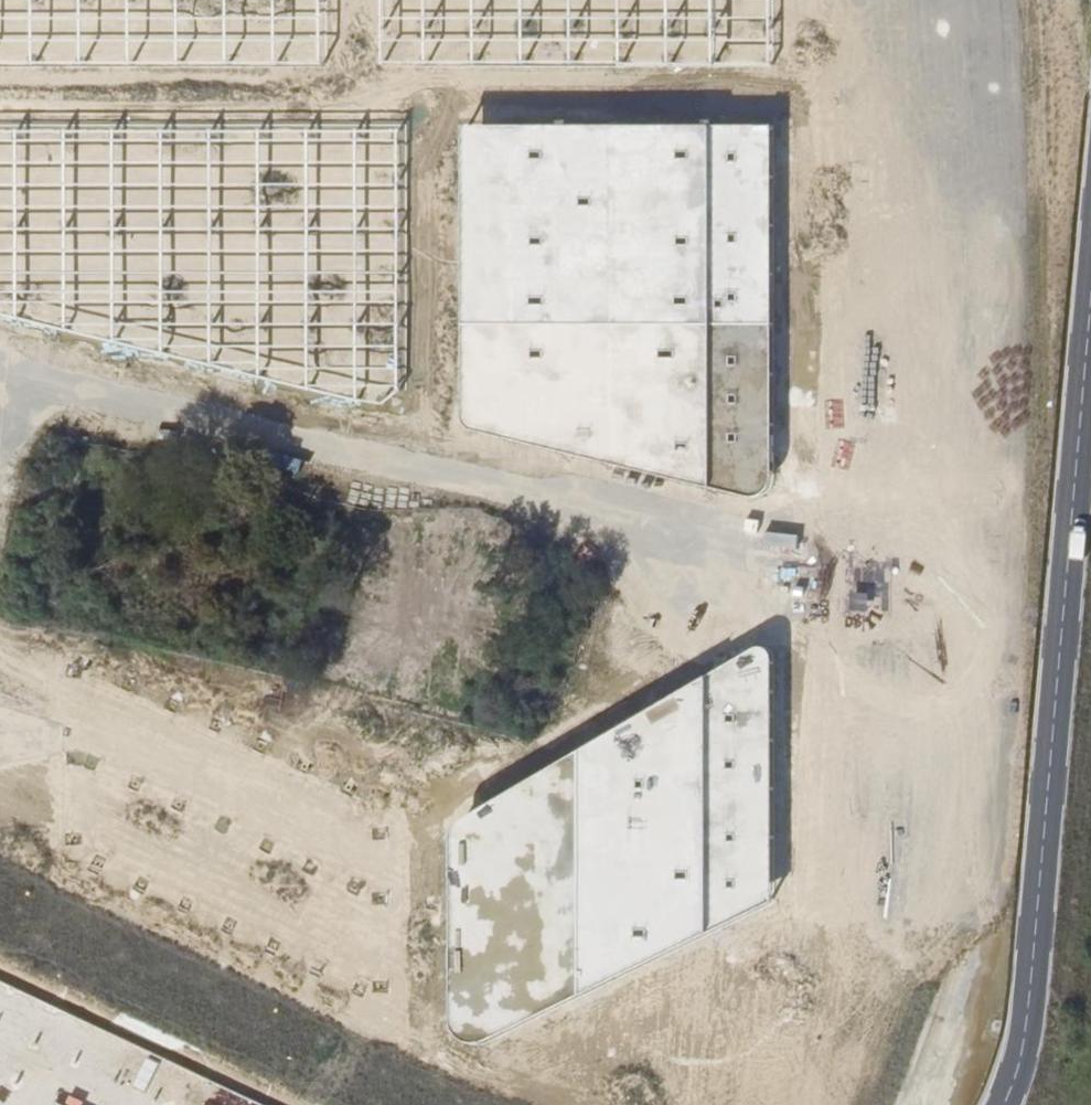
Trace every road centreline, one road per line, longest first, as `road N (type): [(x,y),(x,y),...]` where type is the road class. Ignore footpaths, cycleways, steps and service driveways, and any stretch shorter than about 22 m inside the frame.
road 1 (unclassified): [(1002,1104),(1014,1081),(1035,956),(1090,299)]

